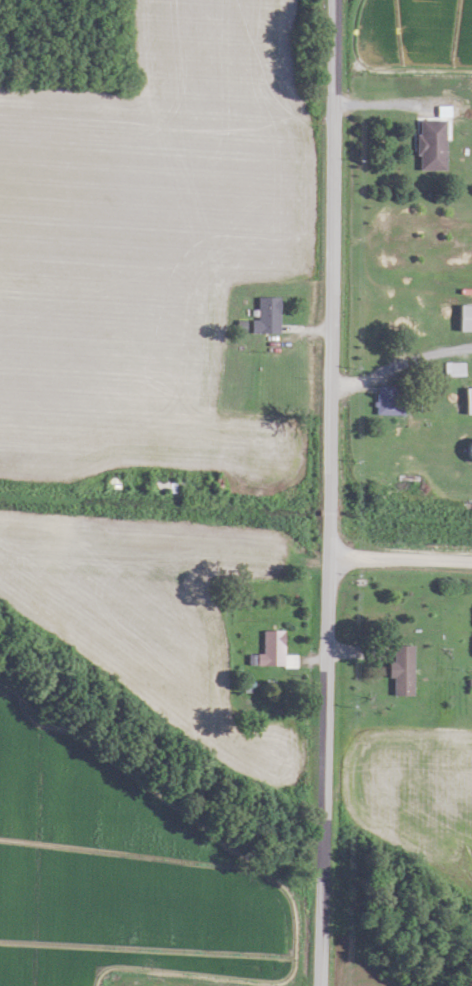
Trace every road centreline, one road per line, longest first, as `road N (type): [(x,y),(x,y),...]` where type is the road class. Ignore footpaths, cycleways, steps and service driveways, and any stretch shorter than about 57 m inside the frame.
road 1 (tertiary): [(319,985),(332,0)]
road 2 (residential): [(471,565),(329,558)]

